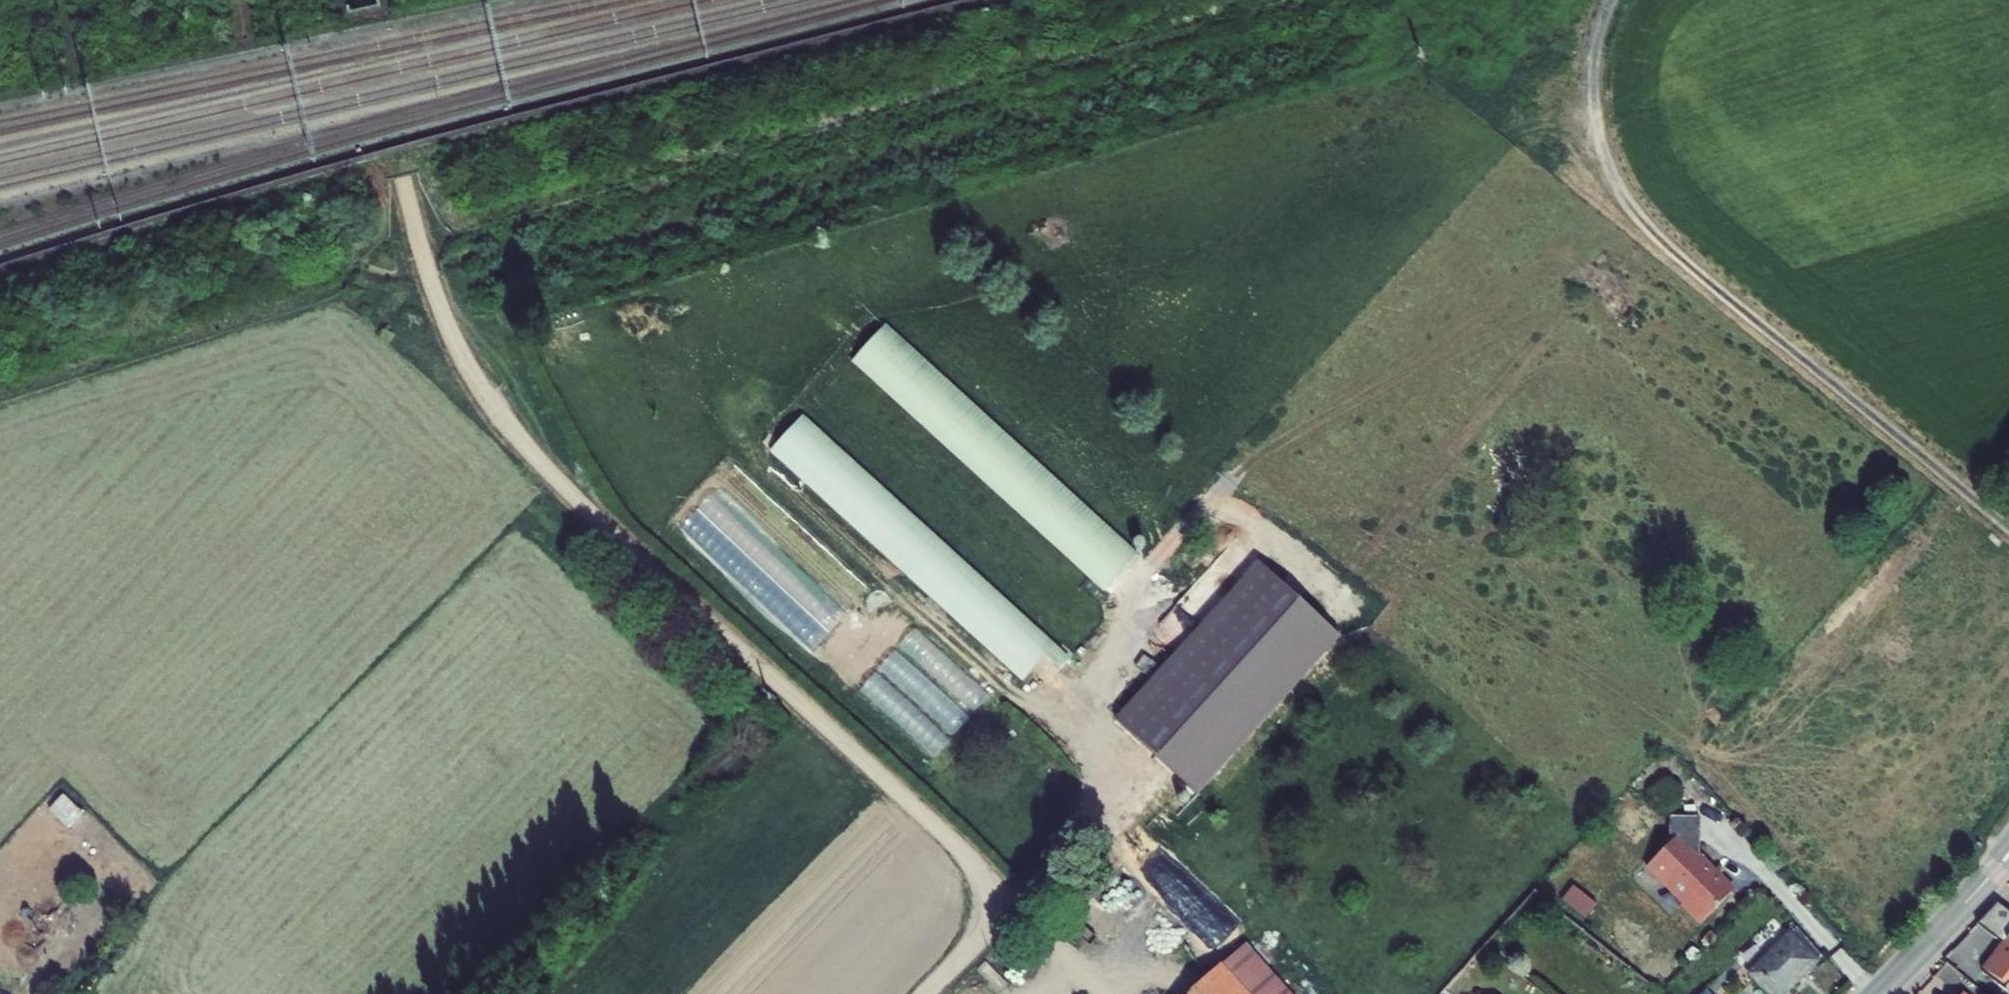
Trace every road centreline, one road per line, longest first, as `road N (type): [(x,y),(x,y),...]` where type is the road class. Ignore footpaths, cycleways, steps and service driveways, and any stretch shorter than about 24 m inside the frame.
road 1 (track): [(361,0),(423,263),(490,399),(552,476),(947,836),(985,884),(987,921),(974,945),(925,993)]
road 2 (secondary): [(1971,897),(1879,993)]

